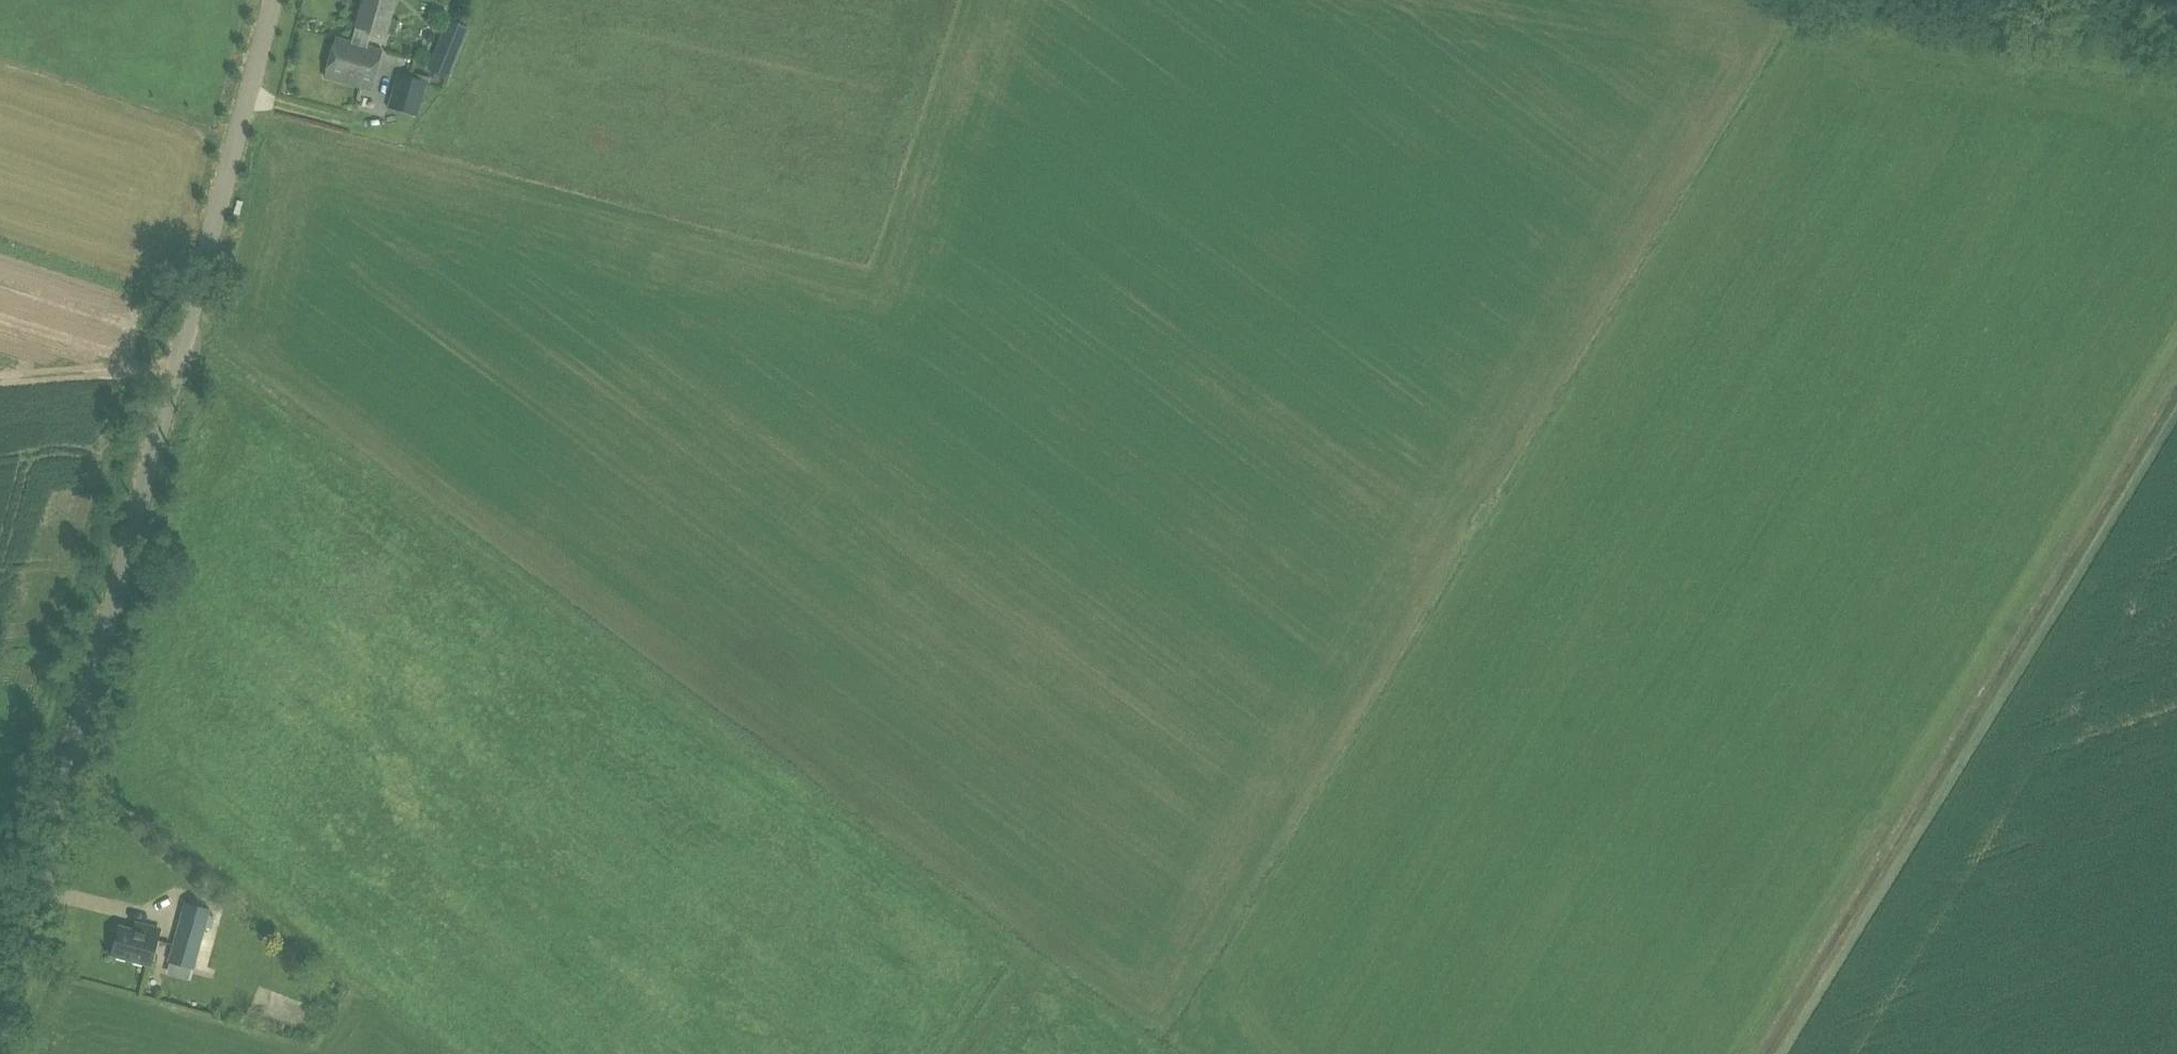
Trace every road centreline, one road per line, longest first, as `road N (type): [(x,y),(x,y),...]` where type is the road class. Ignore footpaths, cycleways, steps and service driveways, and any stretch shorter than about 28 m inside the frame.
road 1 (unclassified): [(0,1044),(270,0)]
road 2 (track): [(175,370),(0,384)]

